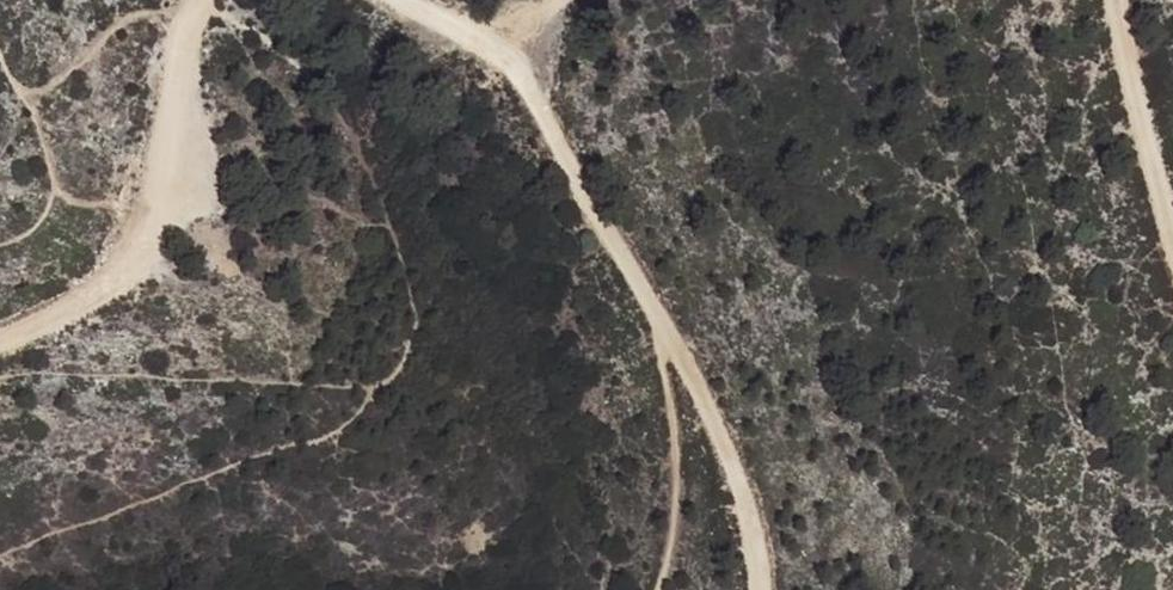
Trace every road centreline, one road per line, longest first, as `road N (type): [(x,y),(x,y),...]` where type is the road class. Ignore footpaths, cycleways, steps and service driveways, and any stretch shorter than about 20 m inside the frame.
road 1 (track): [(757,589),(743,511),(692,375),(536,97),(469,30),(408,0)]
road 2 (track): [(203,0),(159,205),(115,276),(54,327),(0,347)]
road 3 (track): [(1172,174),(1135,74),(1122,0)]

